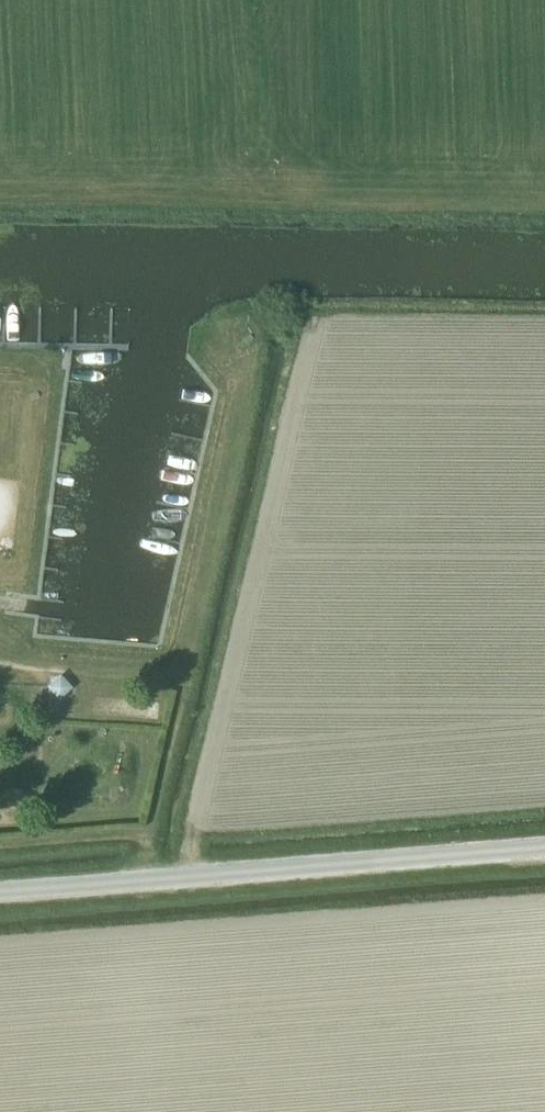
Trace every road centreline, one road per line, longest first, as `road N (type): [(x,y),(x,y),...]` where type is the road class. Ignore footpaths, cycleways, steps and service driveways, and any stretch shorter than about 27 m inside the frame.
road 1 (unclassified): [(544,847),(0,892)]

